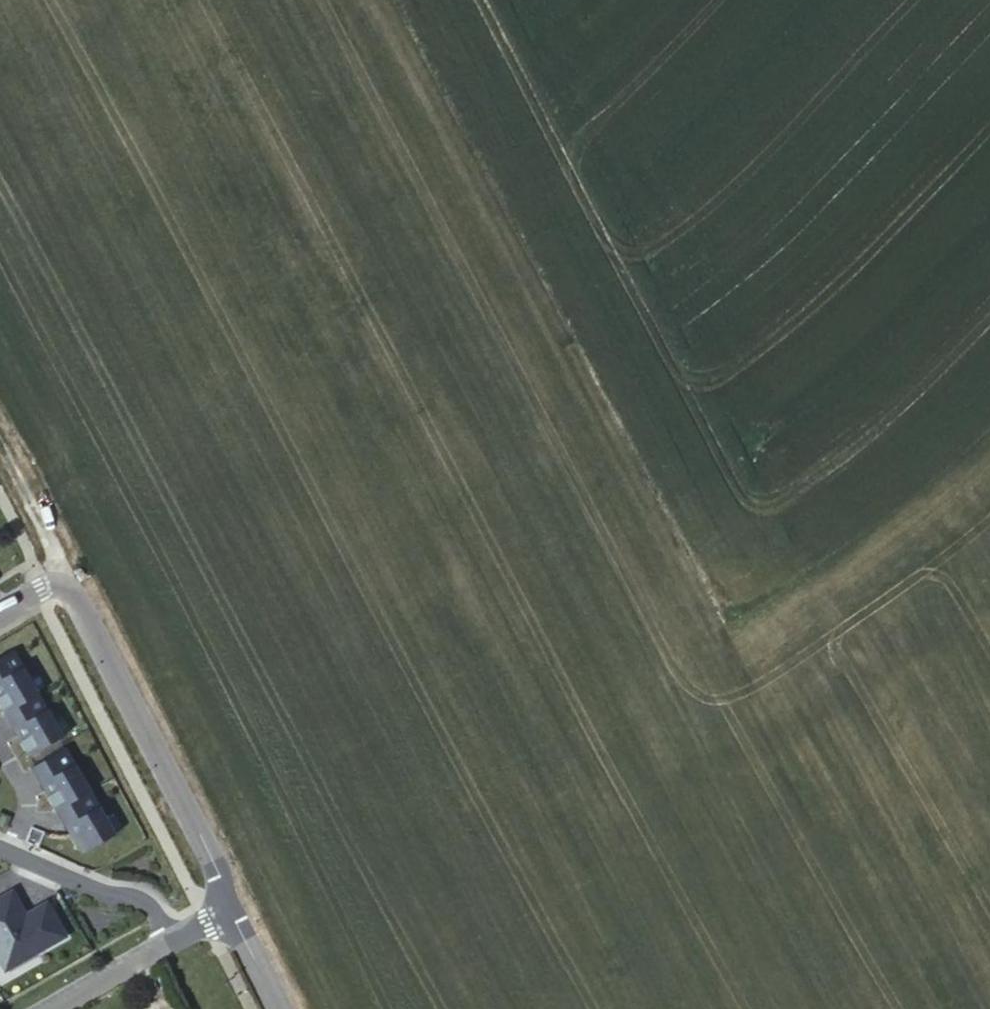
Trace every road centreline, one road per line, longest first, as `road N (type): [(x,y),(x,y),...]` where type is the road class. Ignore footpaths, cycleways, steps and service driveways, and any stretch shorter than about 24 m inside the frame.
road 1 (residential): [(0,613),(55,584),(75,594),(221,878),(229,909)]
road 2 (residential): [(170,939),(138,898),(102,892),(0,849)]
road 3 (track): [(66,586),(0,444)]
road 4 (residential): [(46,1008),(170,939)]

